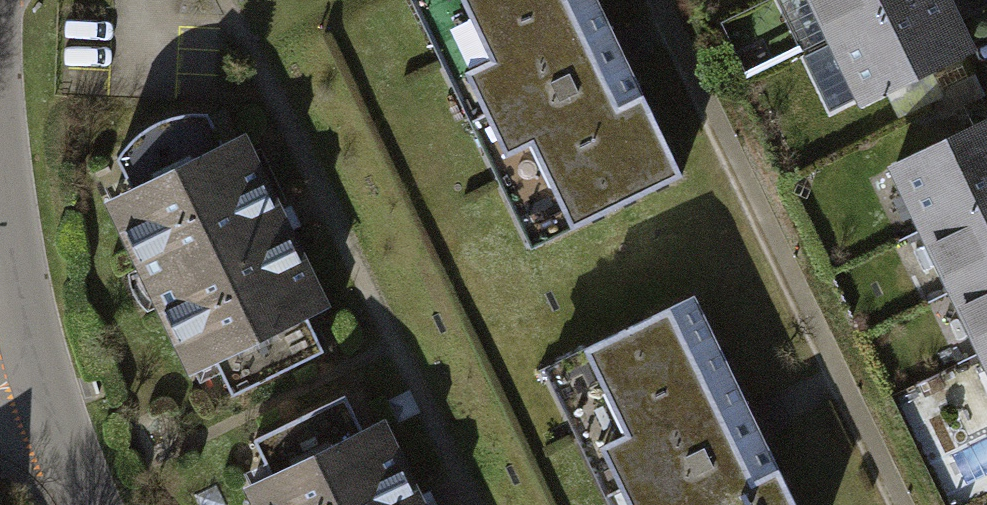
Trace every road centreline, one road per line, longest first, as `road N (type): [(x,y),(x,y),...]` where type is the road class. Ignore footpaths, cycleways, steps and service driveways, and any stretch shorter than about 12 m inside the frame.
road 1 (residential): [(40,373),(5,232),(0,156)]
road 2 (residential): [(87,504),(40,373)]

